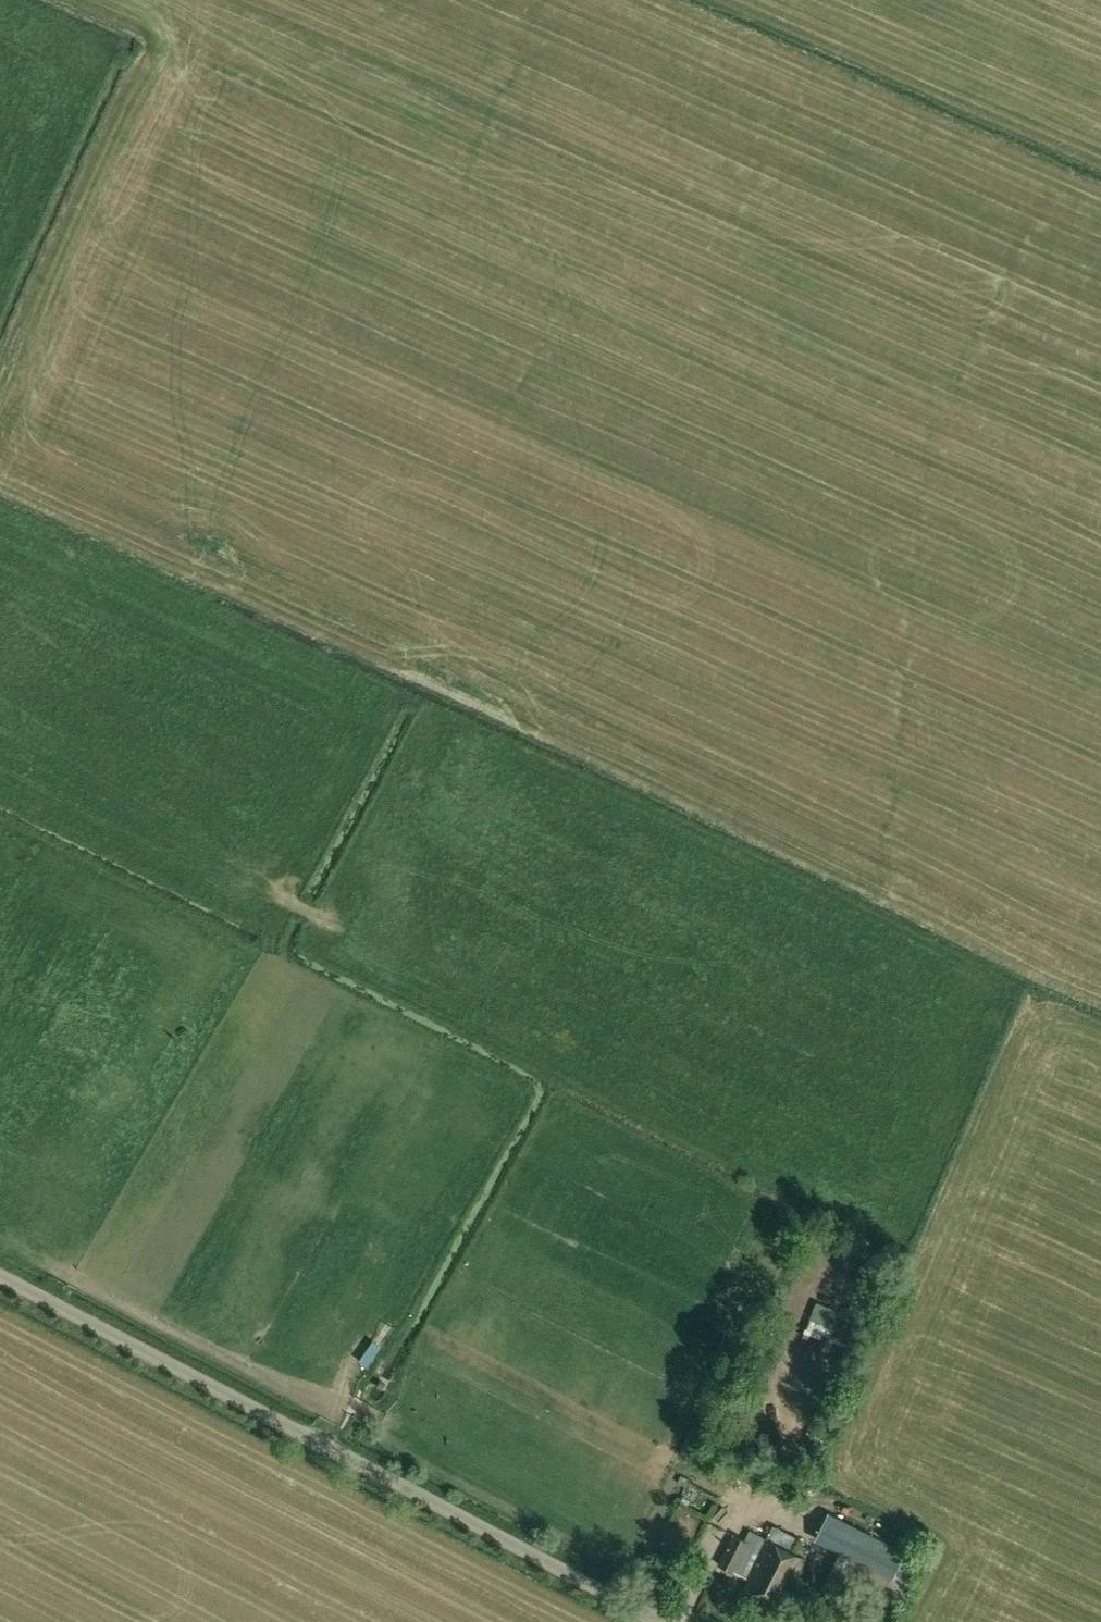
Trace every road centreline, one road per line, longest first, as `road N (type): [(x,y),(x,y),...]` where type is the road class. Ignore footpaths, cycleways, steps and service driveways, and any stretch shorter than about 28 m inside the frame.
road 1 (unclassified): [(668,1621),(0,1276)]

